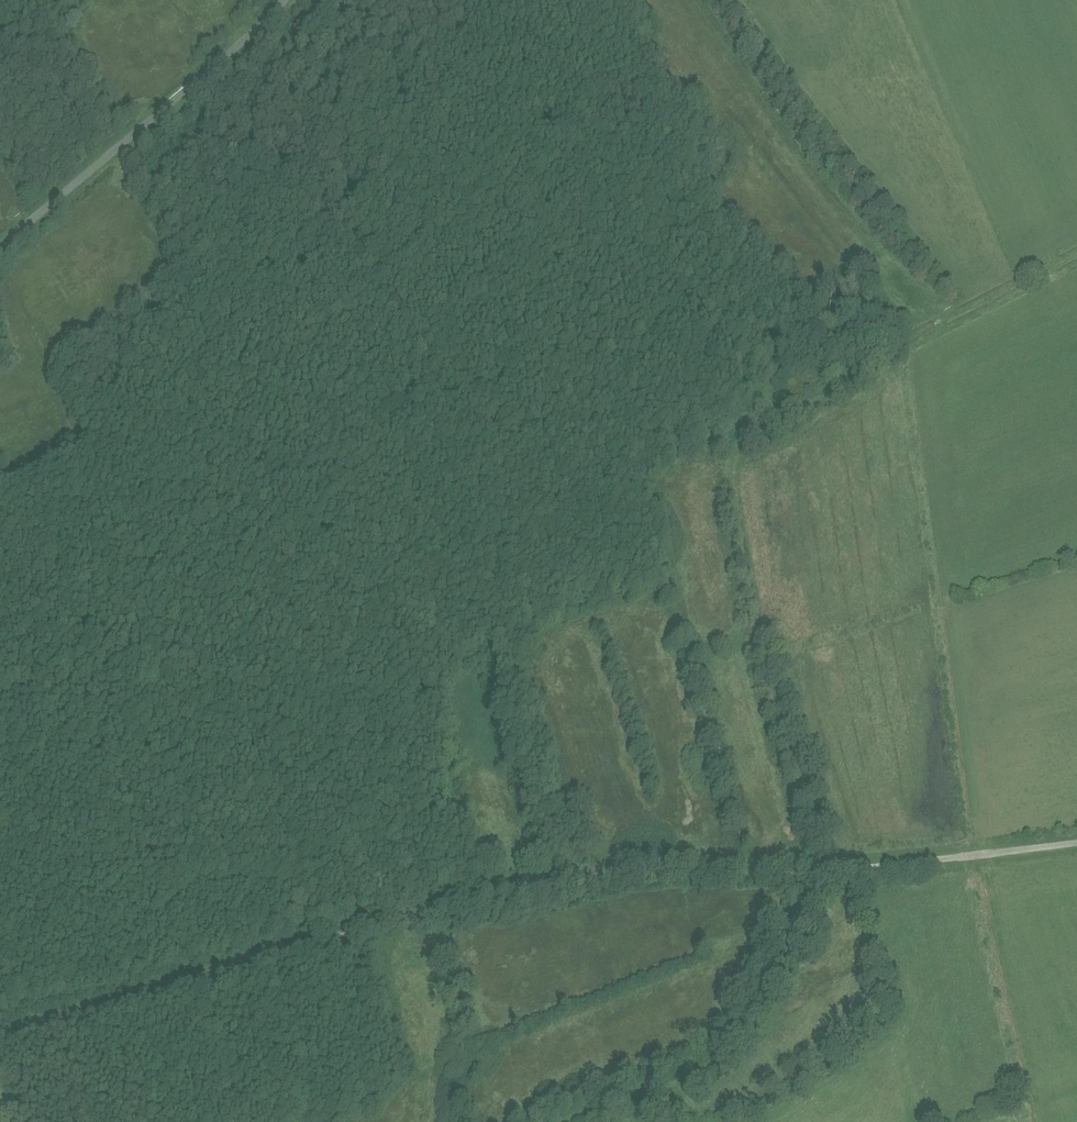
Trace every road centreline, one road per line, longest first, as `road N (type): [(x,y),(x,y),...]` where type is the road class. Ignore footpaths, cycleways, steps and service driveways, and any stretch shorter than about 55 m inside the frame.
road 1 (track): [(0,1038),(315,941),(587,872),(673,864),(818,873)]
road 2 (unclassified): [(0,248),(284,0)]
road 3 (unclassified): [(1076,843),(818,873)]
road 4 (track): [(818,873),(747,1023),(694,1074)]

